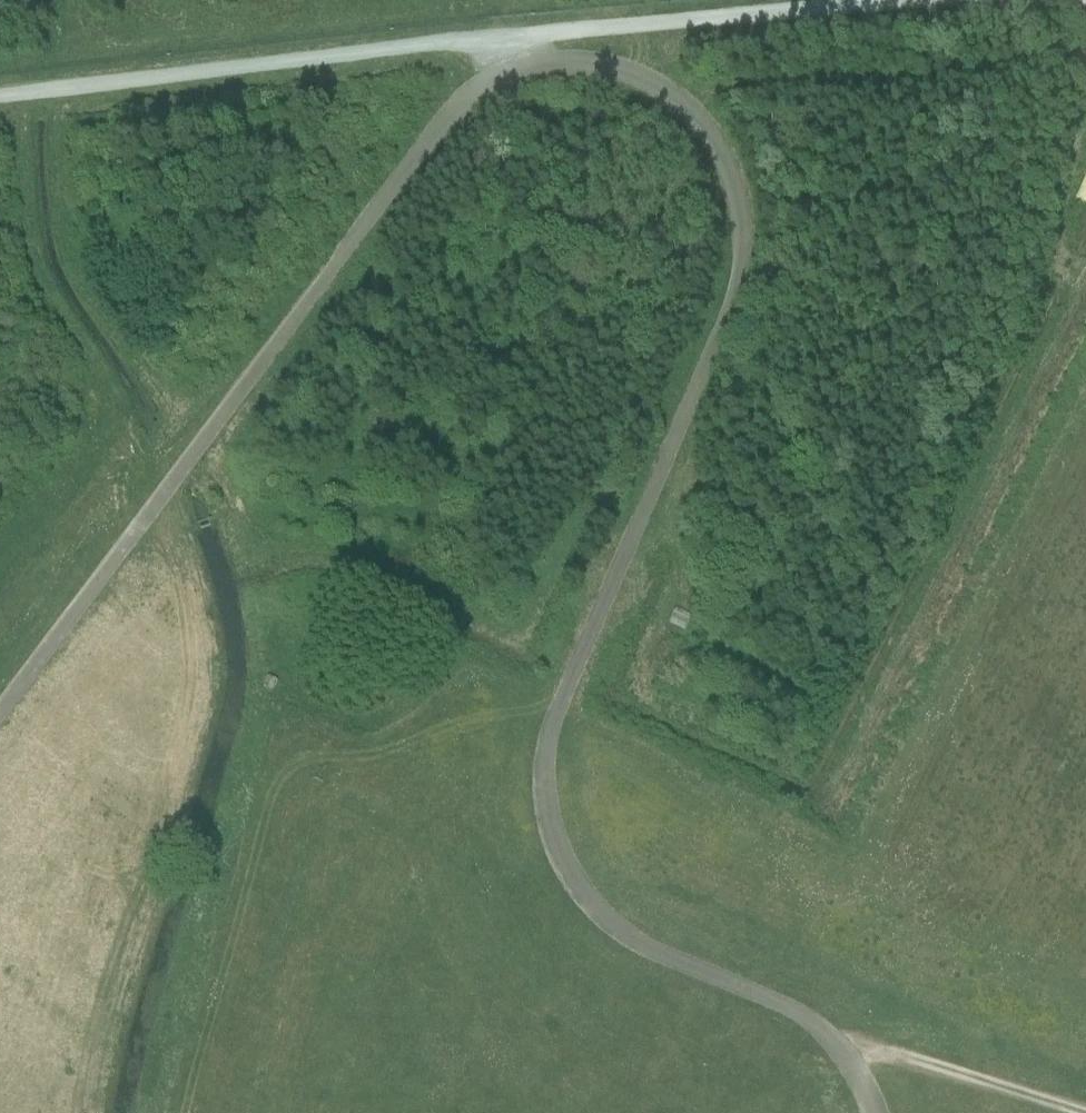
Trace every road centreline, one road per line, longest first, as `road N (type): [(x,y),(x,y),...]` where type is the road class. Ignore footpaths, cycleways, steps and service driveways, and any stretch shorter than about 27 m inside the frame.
road 1 (track): [(1081,1112),(885,1052),(843,1048)]

